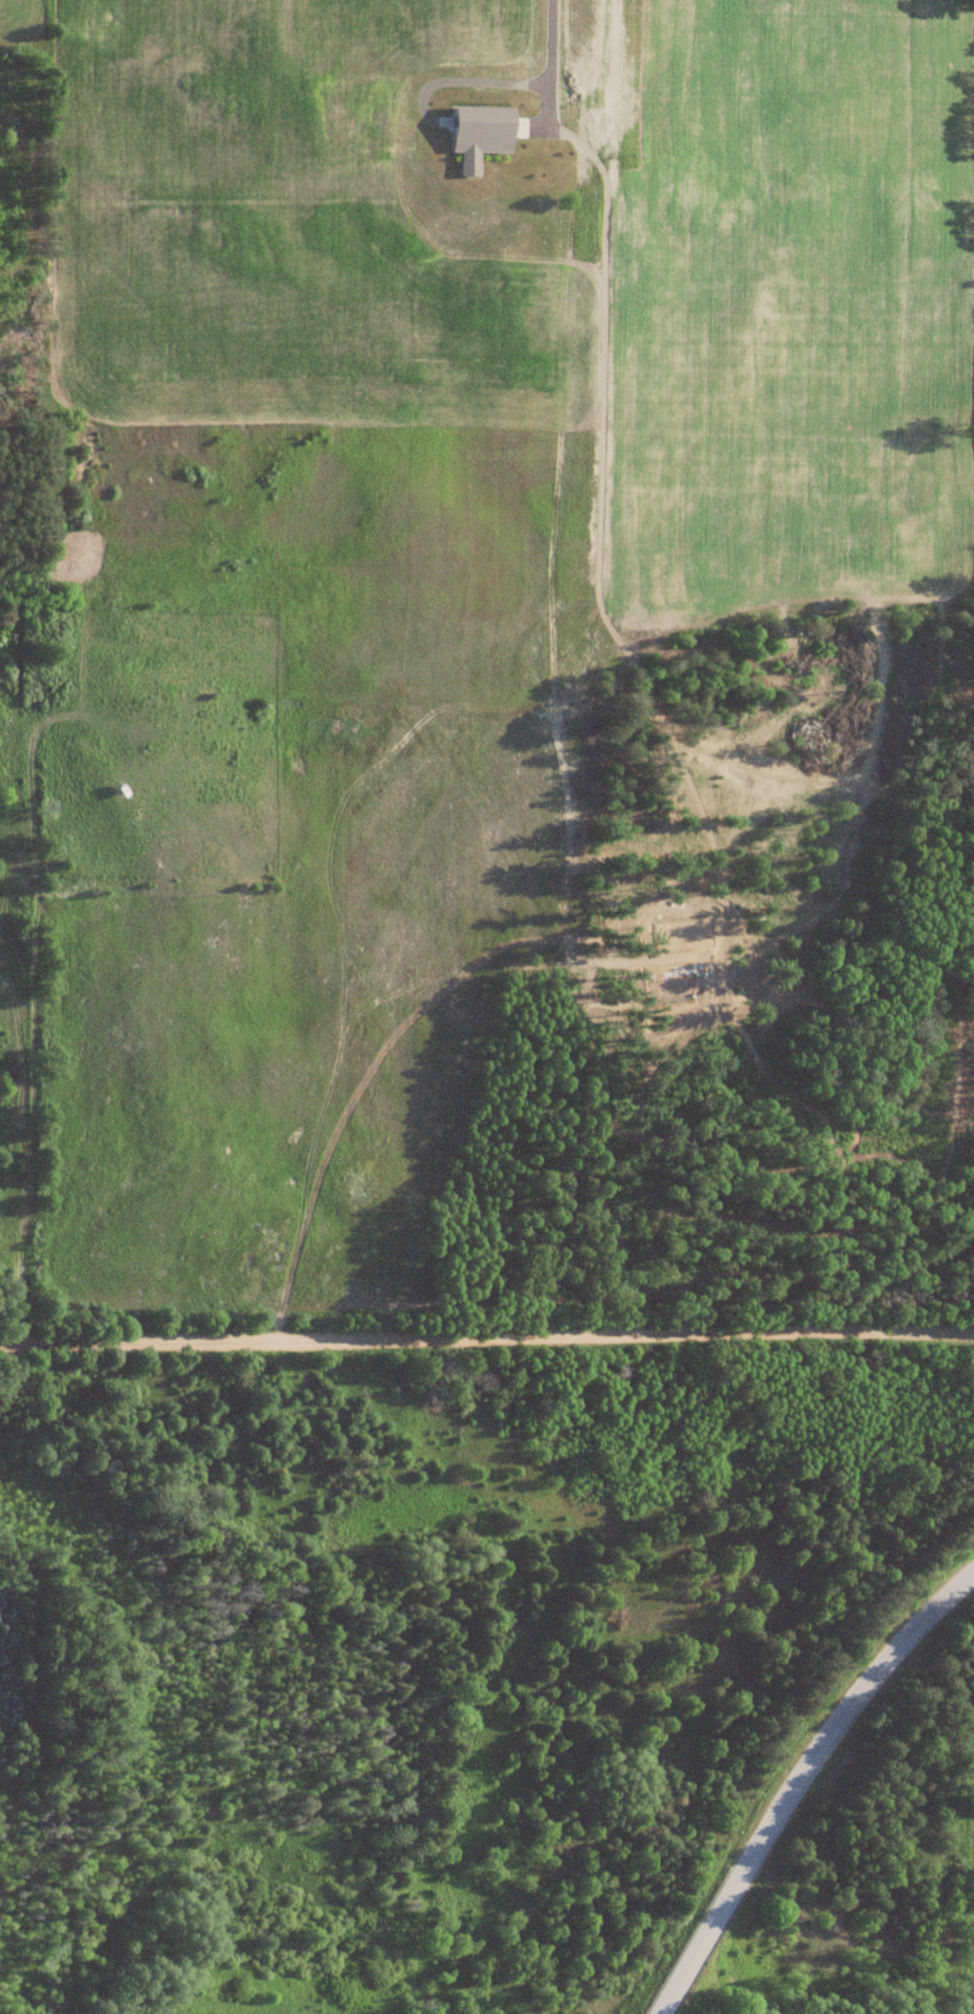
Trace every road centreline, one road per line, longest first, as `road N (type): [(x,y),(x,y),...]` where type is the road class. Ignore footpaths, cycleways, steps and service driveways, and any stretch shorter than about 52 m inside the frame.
road 1 (residential): [(973,1339),(846,1331),(0,1345)]
road 2 (tertiary): [(654,2013),(790,1782),(857,1694),(973,1570)]

